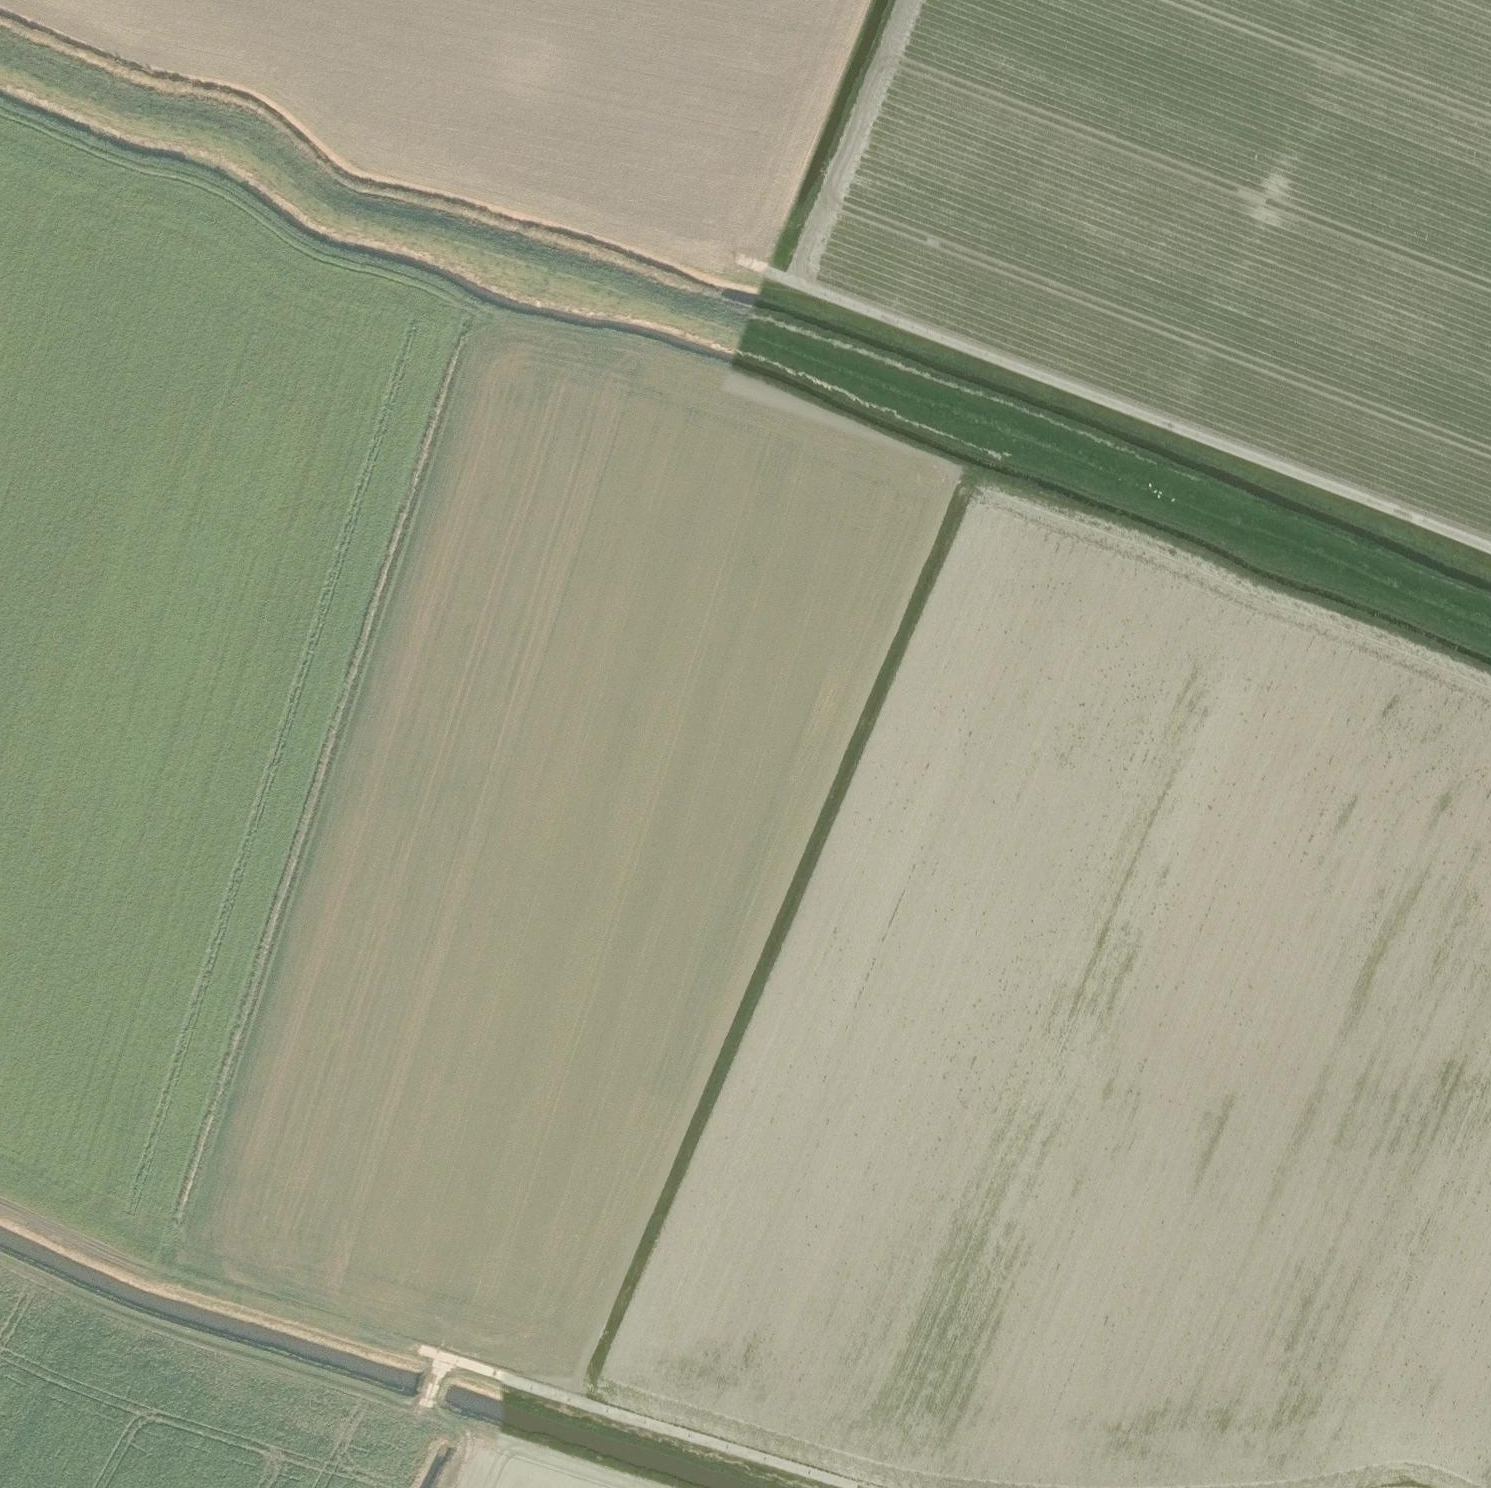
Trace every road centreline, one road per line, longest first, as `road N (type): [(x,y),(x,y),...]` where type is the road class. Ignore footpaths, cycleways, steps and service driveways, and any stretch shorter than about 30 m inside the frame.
road 1 (track): [(167,1273),(860,1487)]

